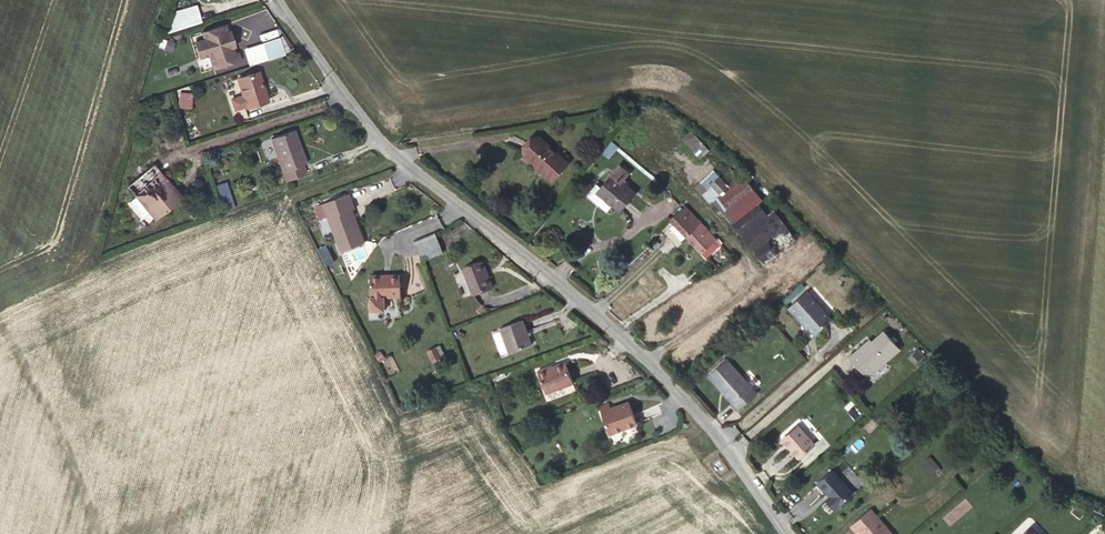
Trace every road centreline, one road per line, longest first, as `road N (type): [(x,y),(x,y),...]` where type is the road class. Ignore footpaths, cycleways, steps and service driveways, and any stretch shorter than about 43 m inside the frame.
road 1 (track): [(393,150),(661,98),(1104,507)]
road 2 (unclassified): [(789,533),(702,408),(402,160),(279,0)]

